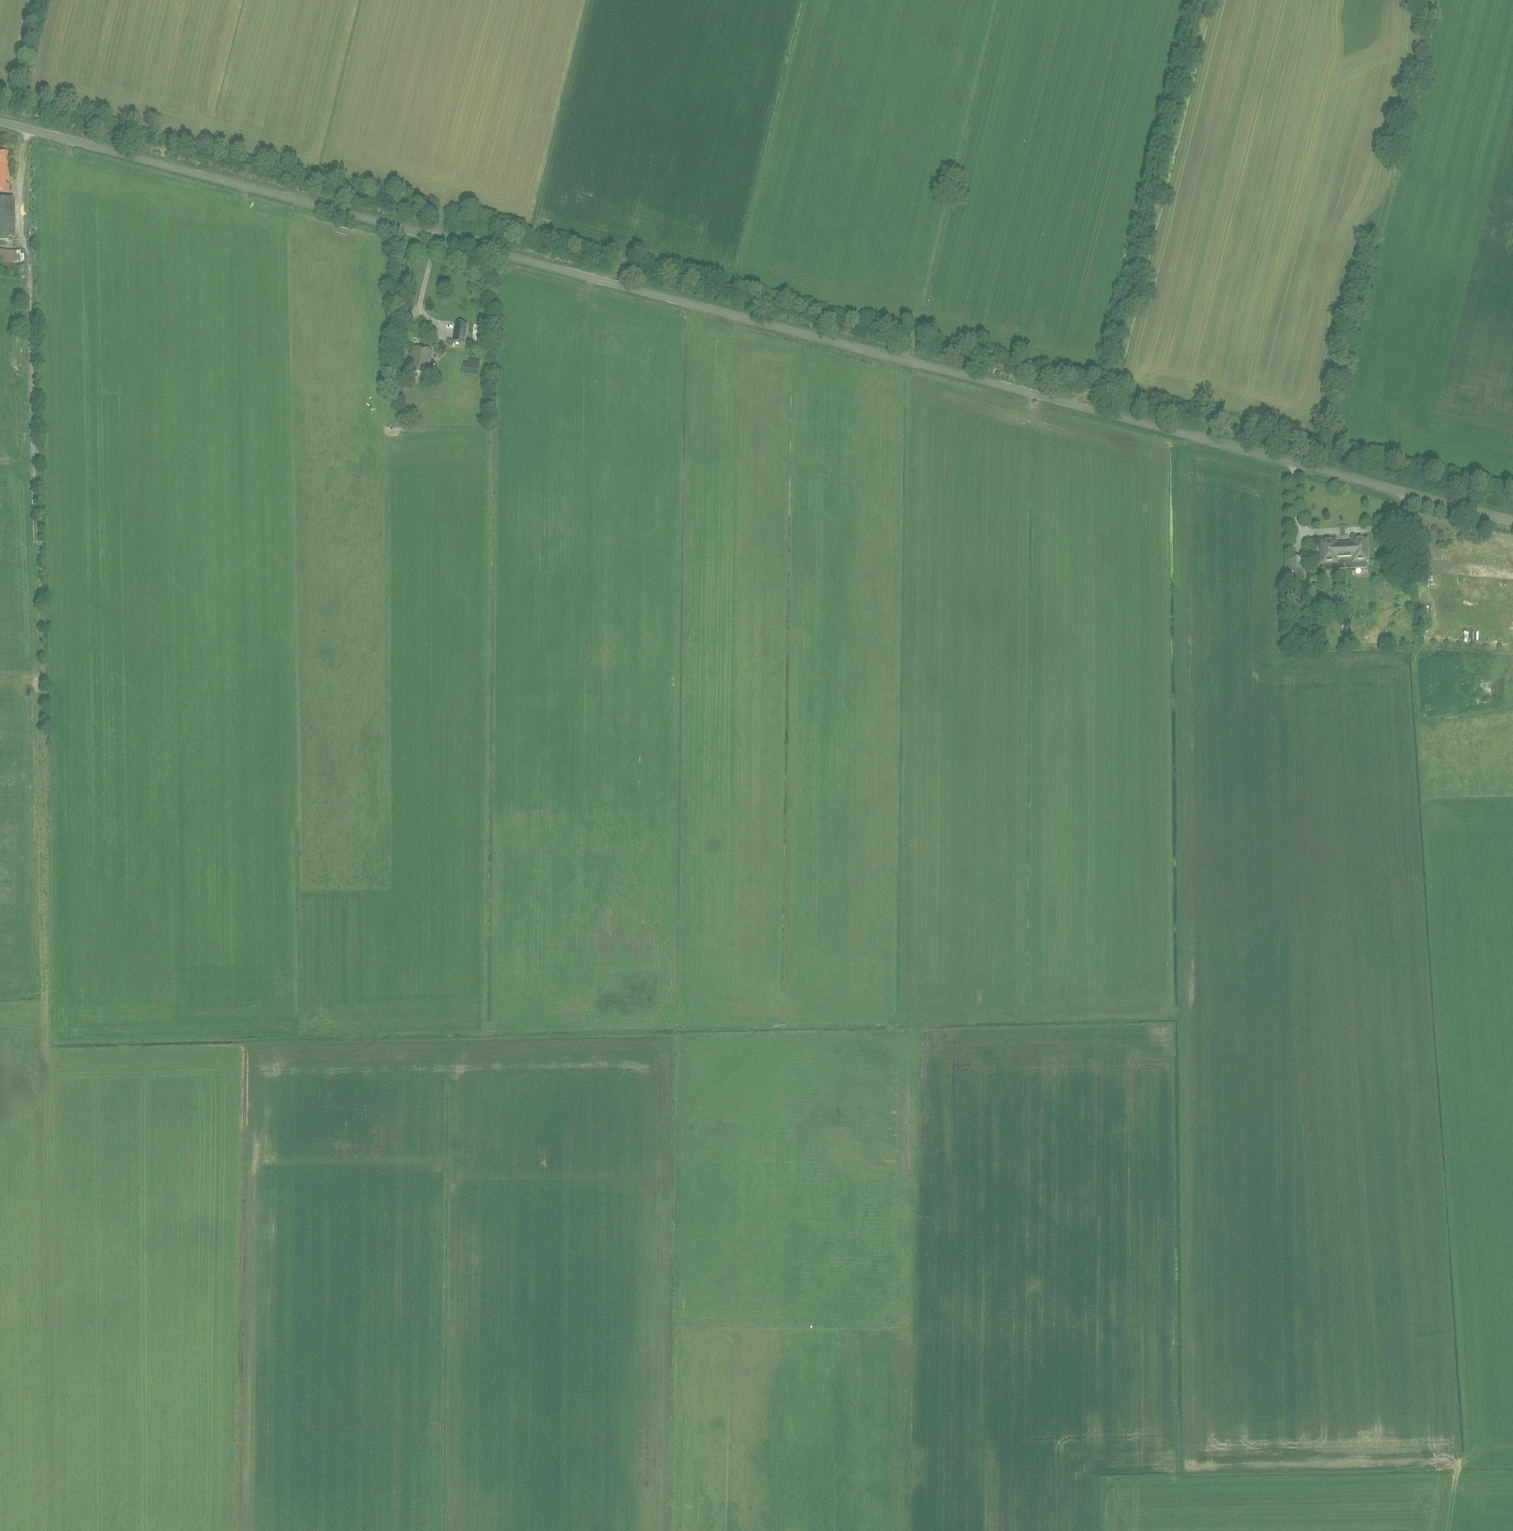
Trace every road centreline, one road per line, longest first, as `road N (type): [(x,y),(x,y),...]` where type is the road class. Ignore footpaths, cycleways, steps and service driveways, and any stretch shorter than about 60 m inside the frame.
road 1 (unclassified): [(1512,522),(0,121)]

